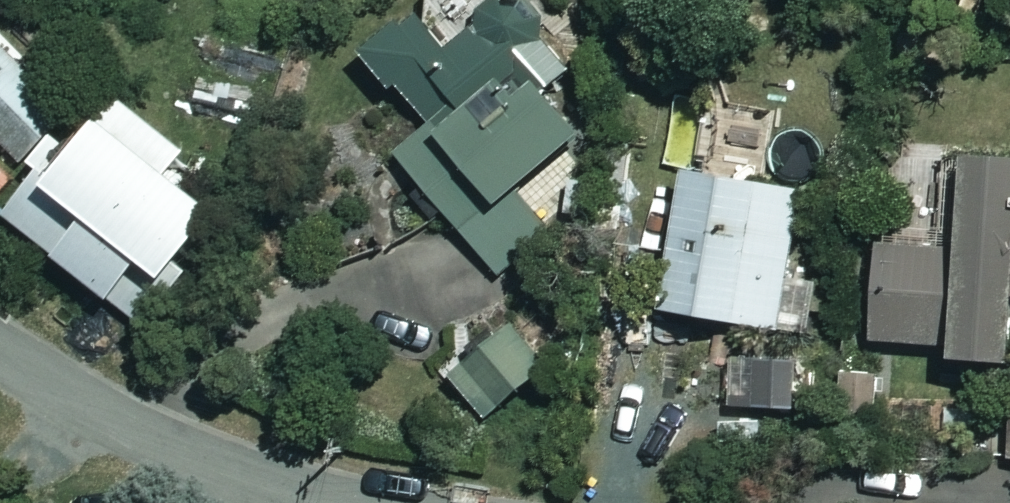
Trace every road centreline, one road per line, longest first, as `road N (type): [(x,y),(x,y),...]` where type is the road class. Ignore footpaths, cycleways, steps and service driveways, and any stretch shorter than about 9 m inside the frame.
road 1 (residential): [(325,502),(179,451),(0,354)]

